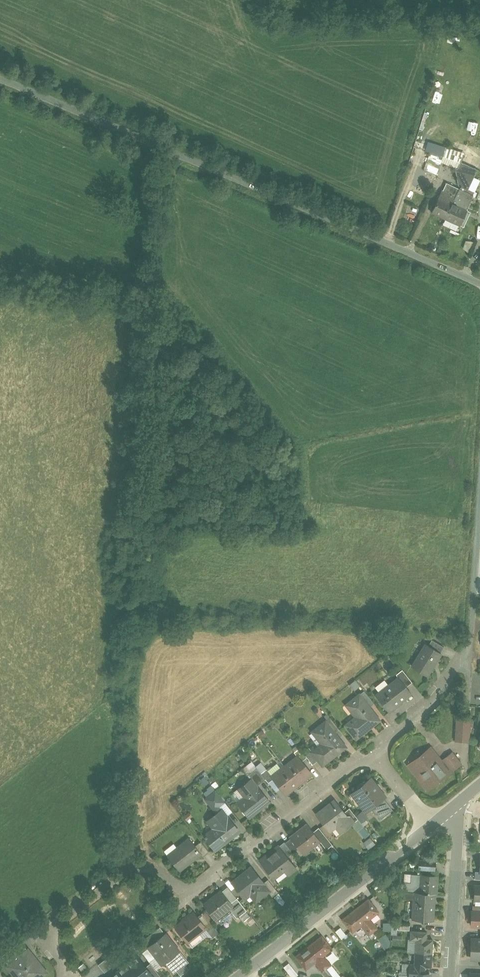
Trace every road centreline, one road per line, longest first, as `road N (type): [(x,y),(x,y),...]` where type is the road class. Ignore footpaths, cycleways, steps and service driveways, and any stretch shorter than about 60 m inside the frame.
road 1 (residential): [(479,282),(0,79)]
road 2 (residential): [(371,751),(192,889),(139,863),(47,931),(68,976)]
road 3 (residential): [(431,824),(240,973)]
road 4 (residential): [(448,810),(457,834),(447,976)]
road 5 (residential): [(471,645),(436,696),(371,751)]

